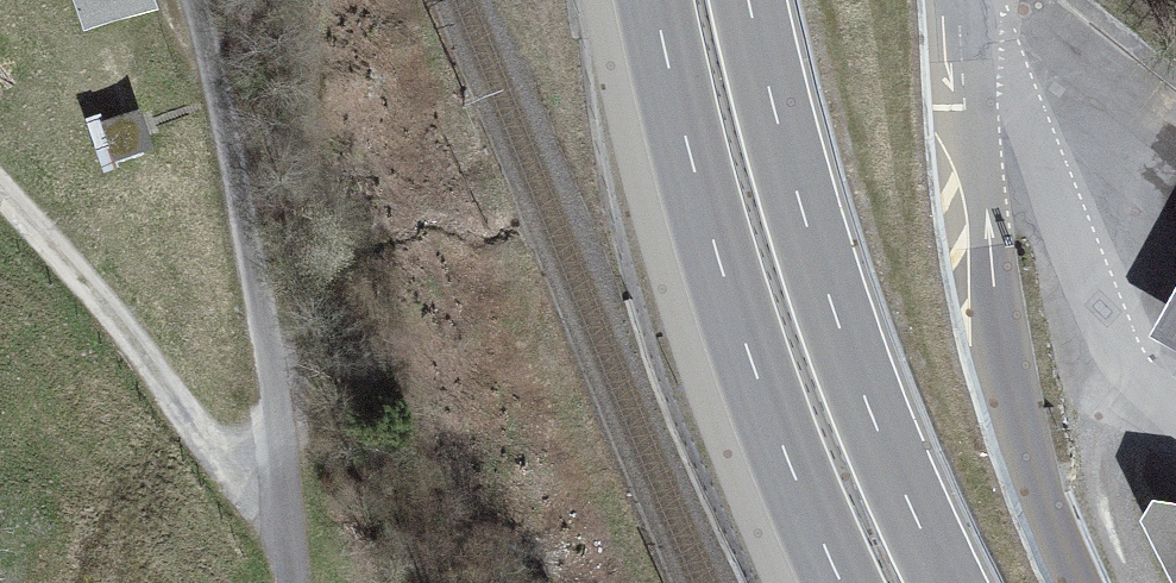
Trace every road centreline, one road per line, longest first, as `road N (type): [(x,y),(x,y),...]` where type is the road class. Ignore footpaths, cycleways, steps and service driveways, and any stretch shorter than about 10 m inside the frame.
road 1 (primary): [(947,582),(864,398),(807,231),(749,0)]
road 2 (primary): [(654,0),(716,251),(777,436),(842,582)]
road 3 (track): [(300,582),(284,316),(196,0)]
road 4 (primary): [(1076,582),(1038,489),(1001,356),(964,62)]
road 5 (residential): [(964,62),(1113,368),(1175,414)]
road 6 (track): [(0,207),(231,448),(295,501)]

